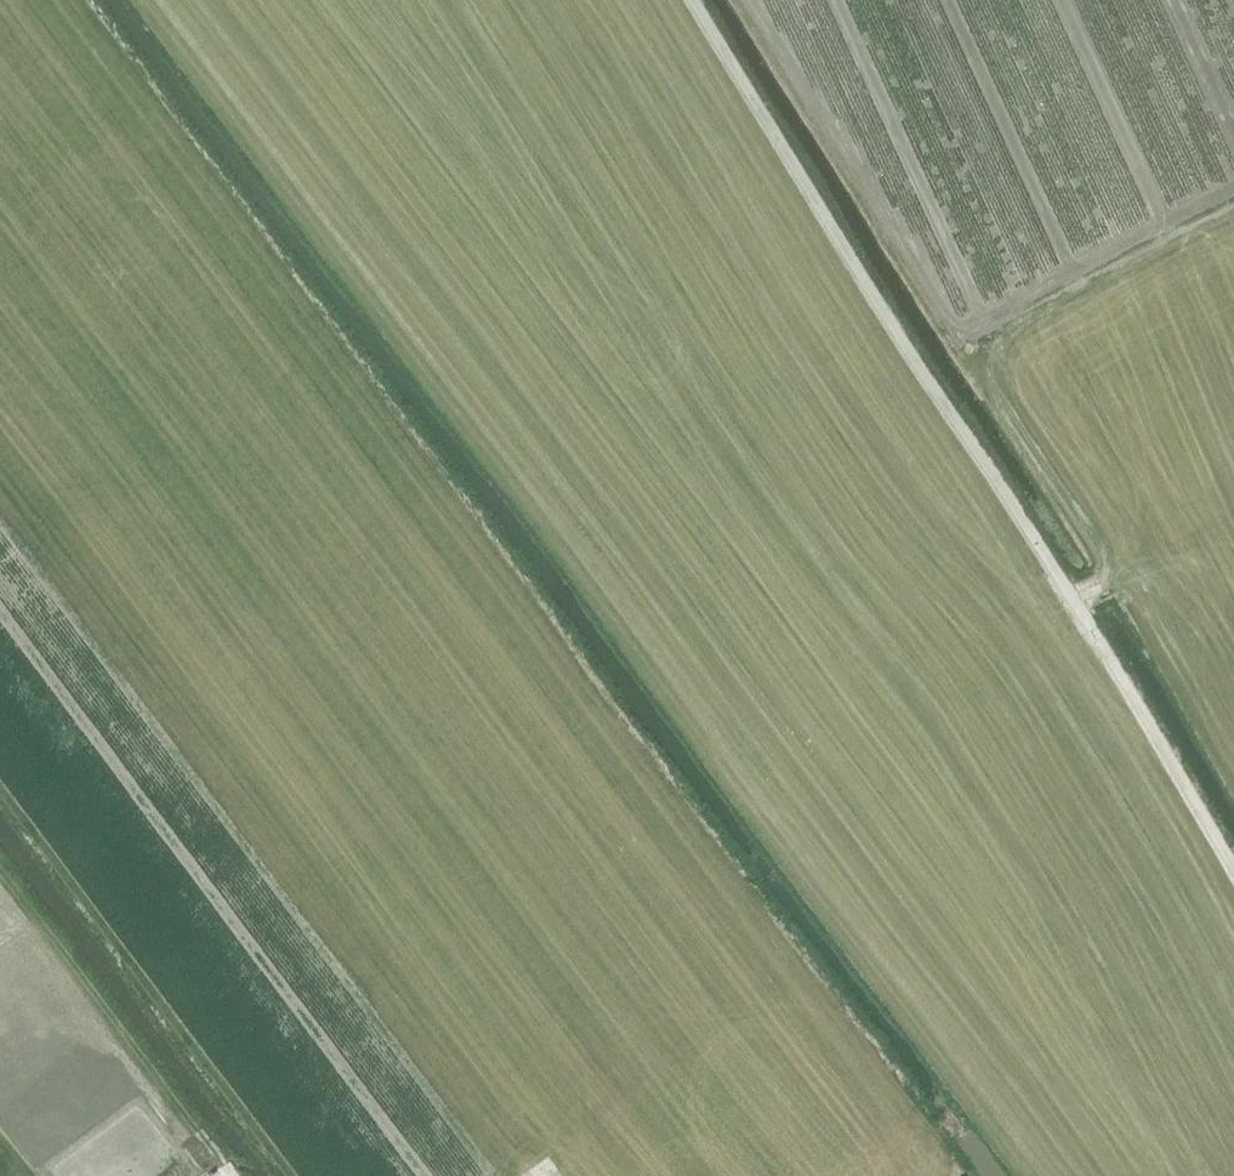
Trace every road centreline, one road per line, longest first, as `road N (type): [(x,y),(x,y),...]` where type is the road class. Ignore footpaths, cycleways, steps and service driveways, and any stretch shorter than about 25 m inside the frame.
road 1 (track): [(1233,867),(686,0)]
road 2 (track): [(1233,529),(1073,603)]

